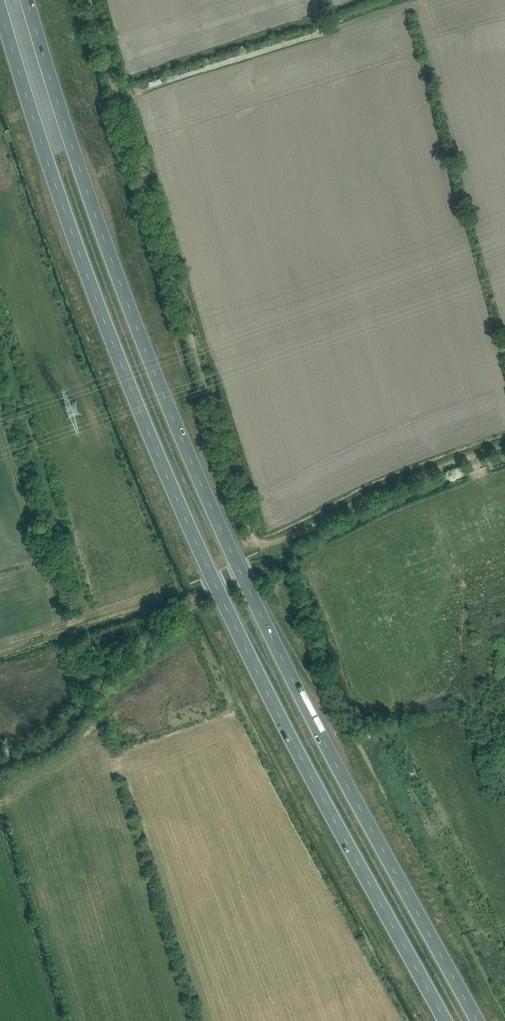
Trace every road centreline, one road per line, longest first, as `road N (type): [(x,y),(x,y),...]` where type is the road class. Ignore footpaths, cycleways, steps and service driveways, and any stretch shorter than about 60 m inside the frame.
road 1 (trunk): [(478,1020),(236,561),(95,214),(27,0)]
road 2 (trunk): [(0,4),(139,410),(286,730),(444,1020)]

